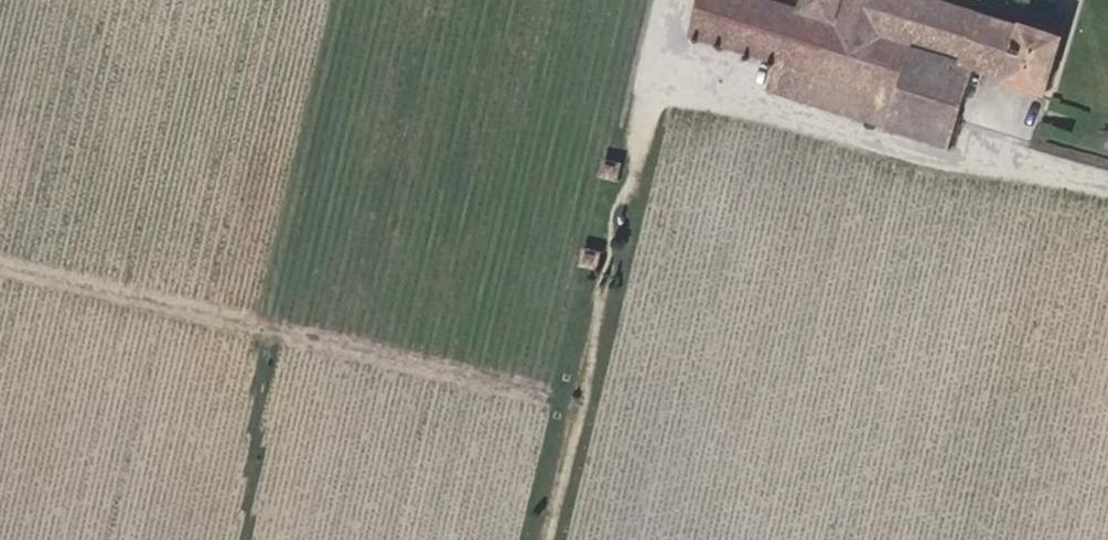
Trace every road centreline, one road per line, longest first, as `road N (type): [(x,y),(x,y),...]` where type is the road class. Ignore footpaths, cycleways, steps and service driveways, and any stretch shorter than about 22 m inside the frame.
road 1 (track): [(0,263),(577,394)]
road 2 (track): [(542,539),(669,0)]

